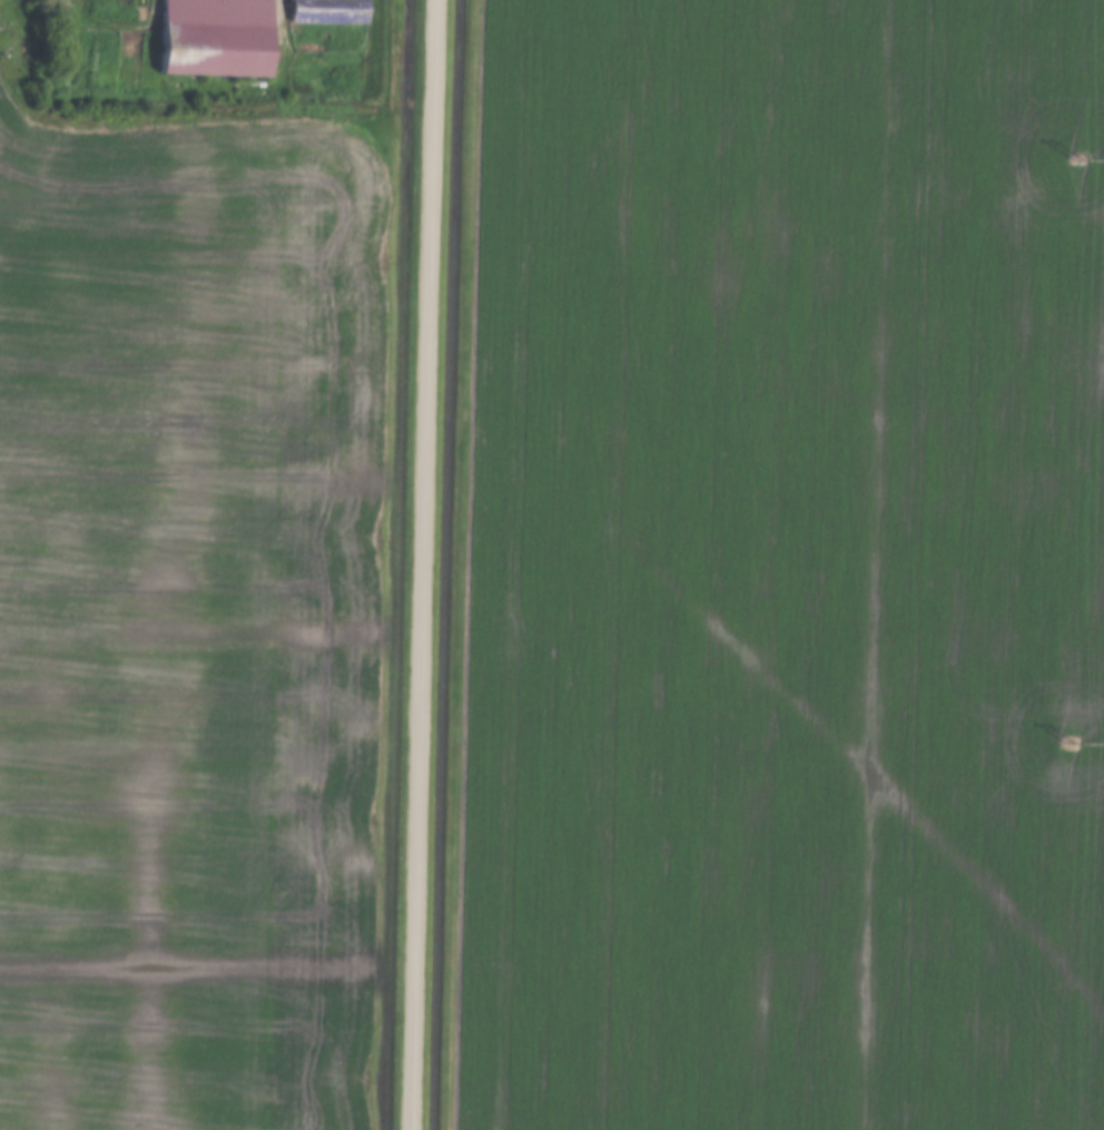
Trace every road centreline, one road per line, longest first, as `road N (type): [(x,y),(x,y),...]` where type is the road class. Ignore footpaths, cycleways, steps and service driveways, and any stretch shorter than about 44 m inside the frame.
road 1 (residential): [(431,0),(407,1129)]

